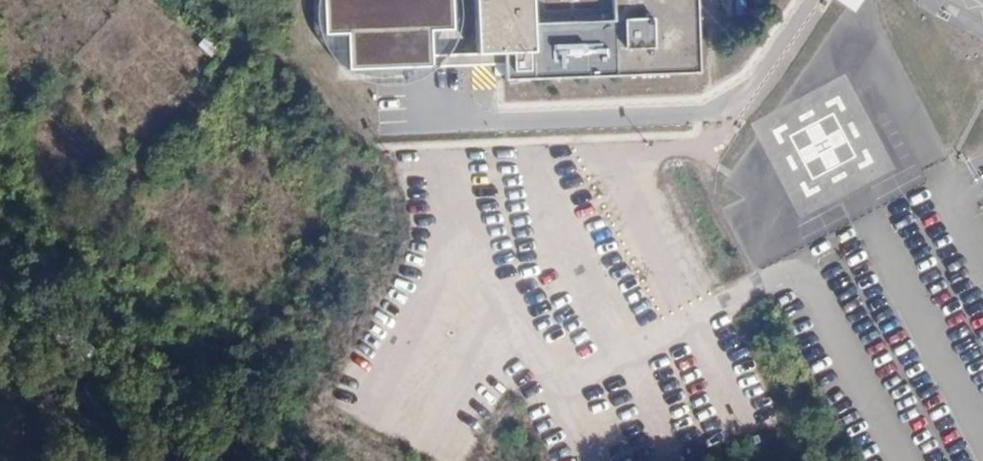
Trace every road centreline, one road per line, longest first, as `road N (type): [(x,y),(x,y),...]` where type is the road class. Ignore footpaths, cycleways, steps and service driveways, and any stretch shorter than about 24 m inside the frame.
road 1 (residential): [(816,0),(732,114),(434,117)]

